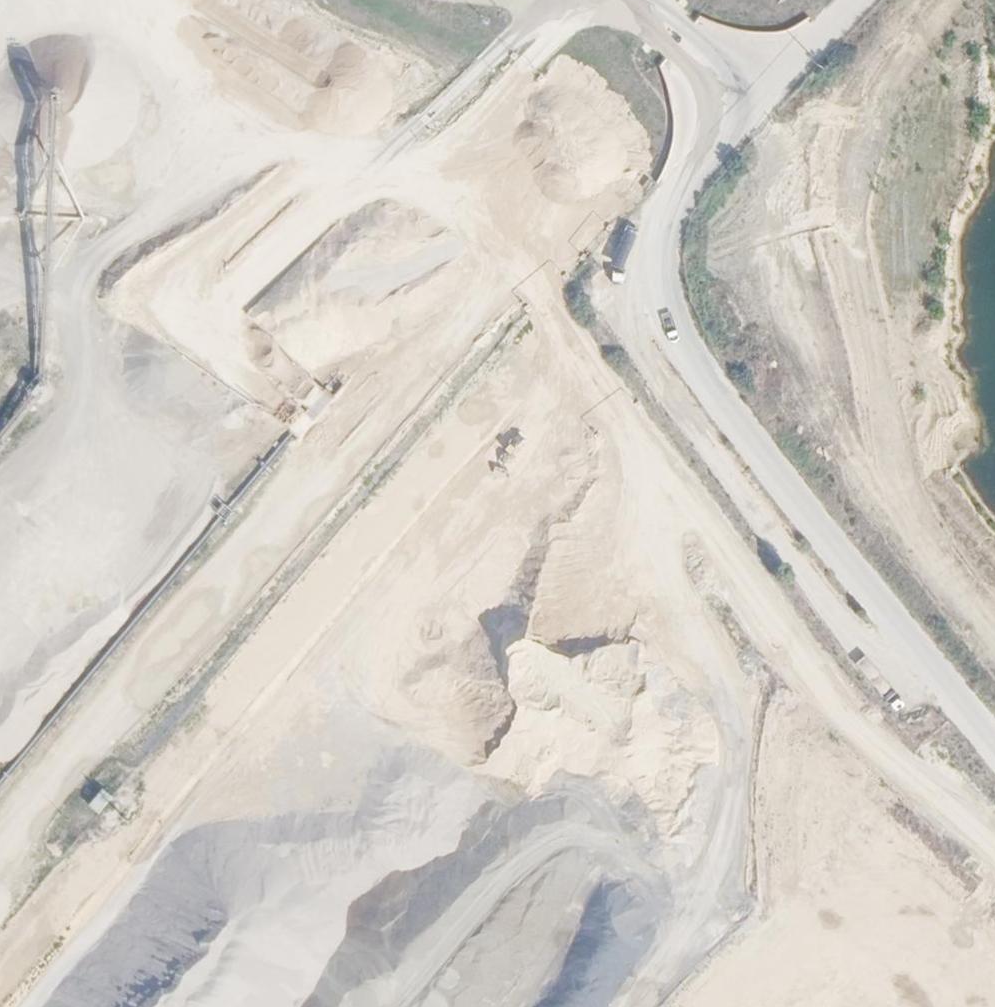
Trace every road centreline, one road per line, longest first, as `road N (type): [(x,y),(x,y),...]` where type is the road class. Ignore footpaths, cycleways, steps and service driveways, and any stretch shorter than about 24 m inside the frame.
road 1 (track): [(0,939),(431,414),(691,162)]
road 2 (track): [(994,733),(673,321),(654,261),(663,210),(691,162),(847,0)]

